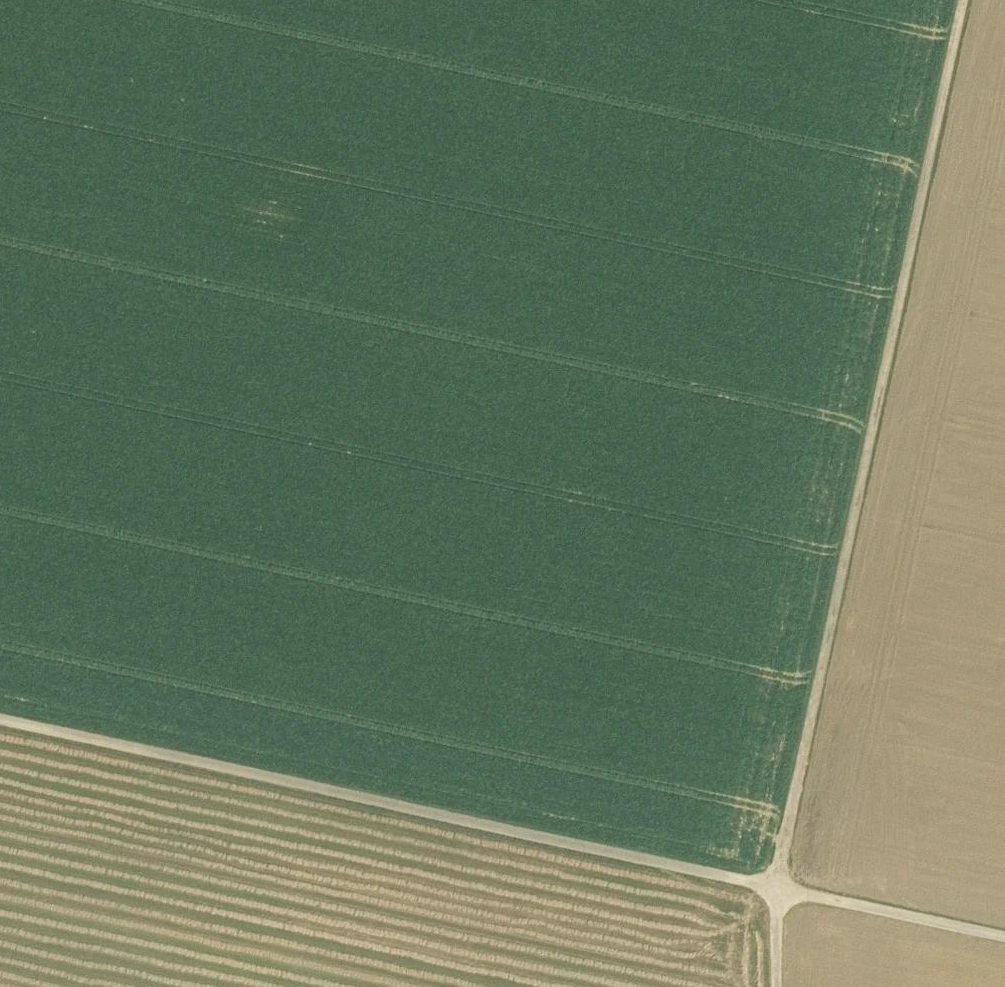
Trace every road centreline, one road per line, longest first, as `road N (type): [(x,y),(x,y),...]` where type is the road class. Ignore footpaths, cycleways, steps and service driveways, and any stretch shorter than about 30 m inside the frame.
road 1 (track): [(1004,947),(821,909),(777,888),(0,722)]
road 2 (track): [(780,986),(777,888),(963,0)]

